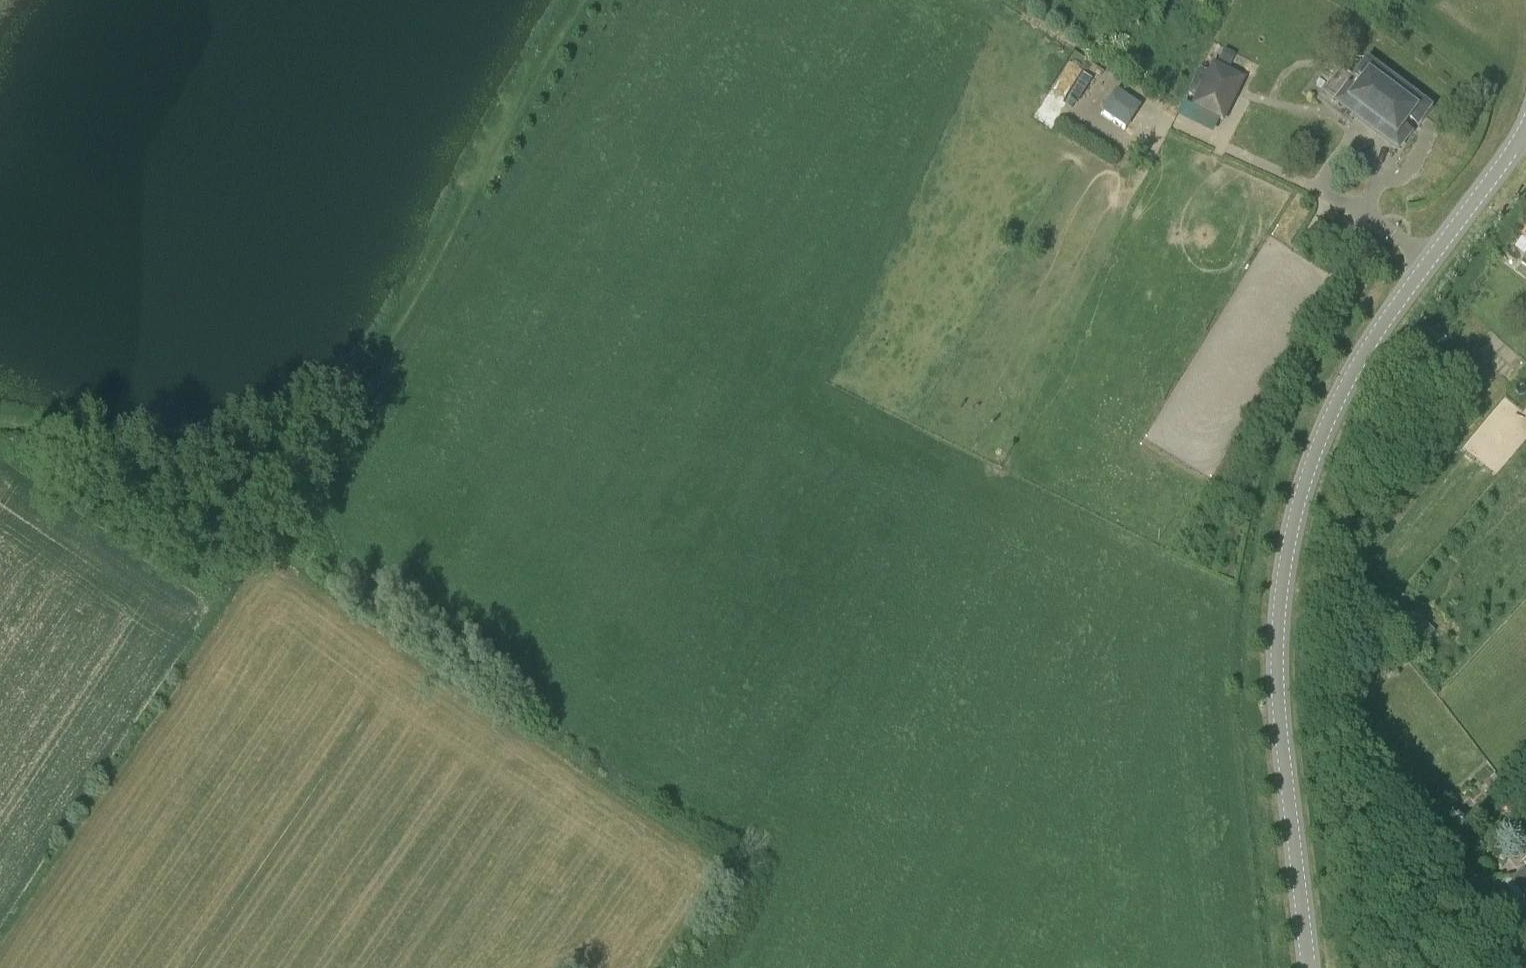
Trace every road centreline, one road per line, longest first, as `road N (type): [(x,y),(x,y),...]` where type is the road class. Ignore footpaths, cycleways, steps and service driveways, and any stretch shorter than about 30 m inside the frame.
road 1 (unclassified): [(1308,967),(1276,661),(1289,540),(1329,420),(1363,355),(1525,130)]

